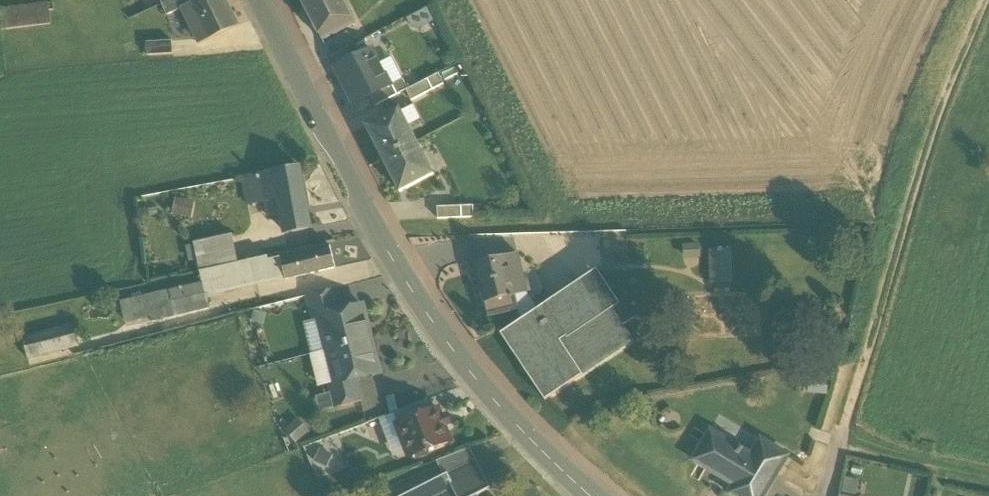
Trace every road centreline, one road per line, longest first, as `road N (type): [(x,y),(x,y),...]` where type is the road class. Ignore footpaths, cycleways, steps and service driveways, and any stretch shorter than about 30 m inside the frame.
road 1 (tertiary): [(592,495),(450,347),(394,262),(256,0)]
road 2 (track): [(983,0),(939,108),(840,439)]

